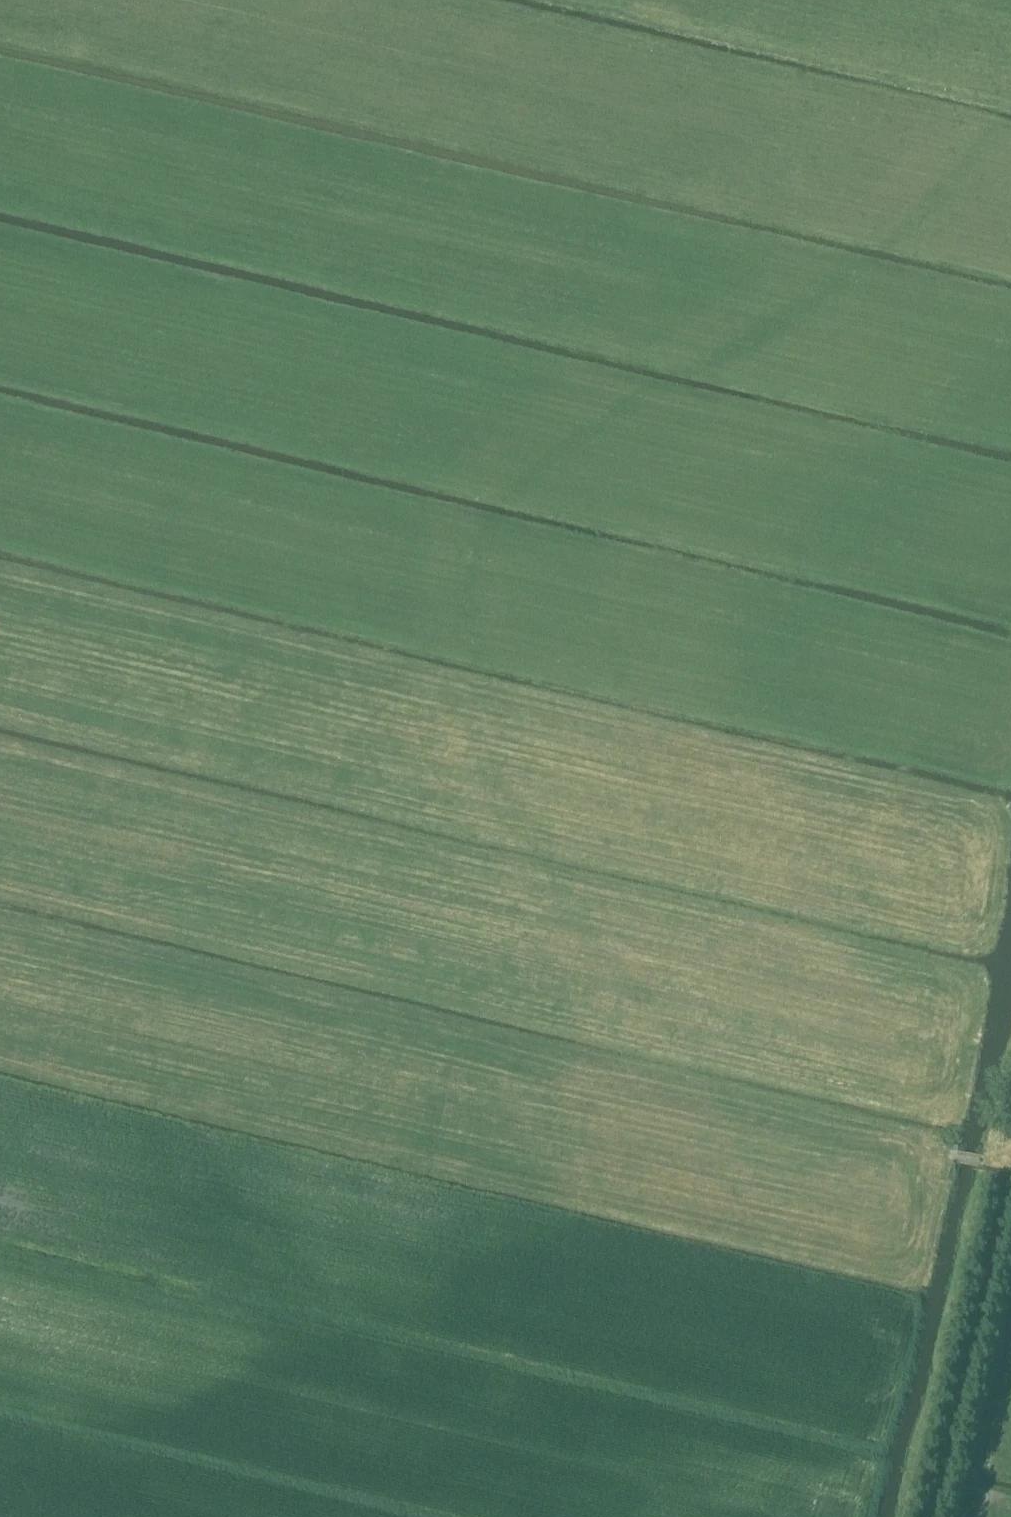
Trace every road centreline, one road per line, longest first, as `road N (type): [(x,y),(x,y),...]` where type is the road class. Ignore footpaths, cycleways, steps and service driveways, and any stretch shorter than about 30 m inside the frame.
road 1 (track): [(0,978),(728,1117),(992,1164),(1010,1160)]

